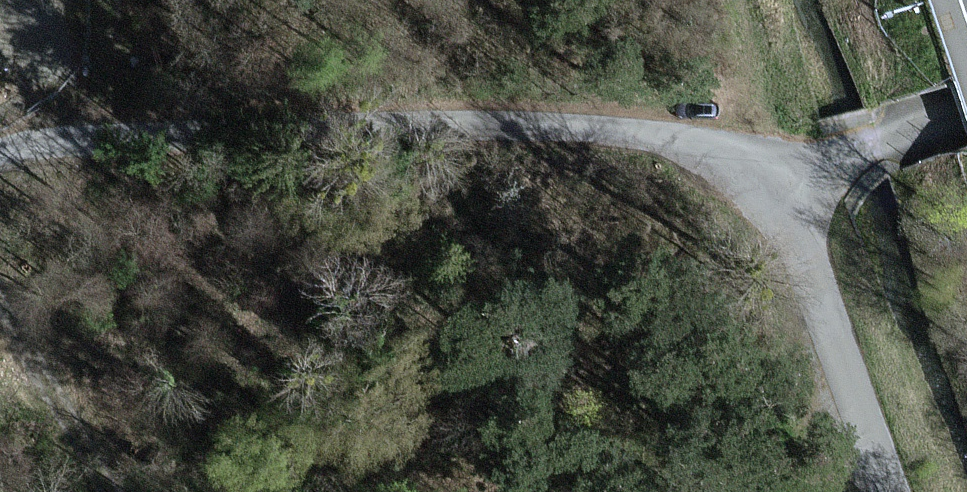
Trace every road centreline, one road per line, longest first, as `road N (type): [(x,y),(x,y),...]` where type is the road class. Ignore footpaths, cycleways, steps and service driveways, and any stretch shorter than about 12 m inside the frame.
road 1 (unclassified): [(782,164),(626,131),(428,122),(48,144),(0,154)]
road 2 (unclassified): [(894,491),(782,164)]
road 3 (track): [(0,306),(110,491)]
road 4 (unclassified): [(782,164),(966,112)]

